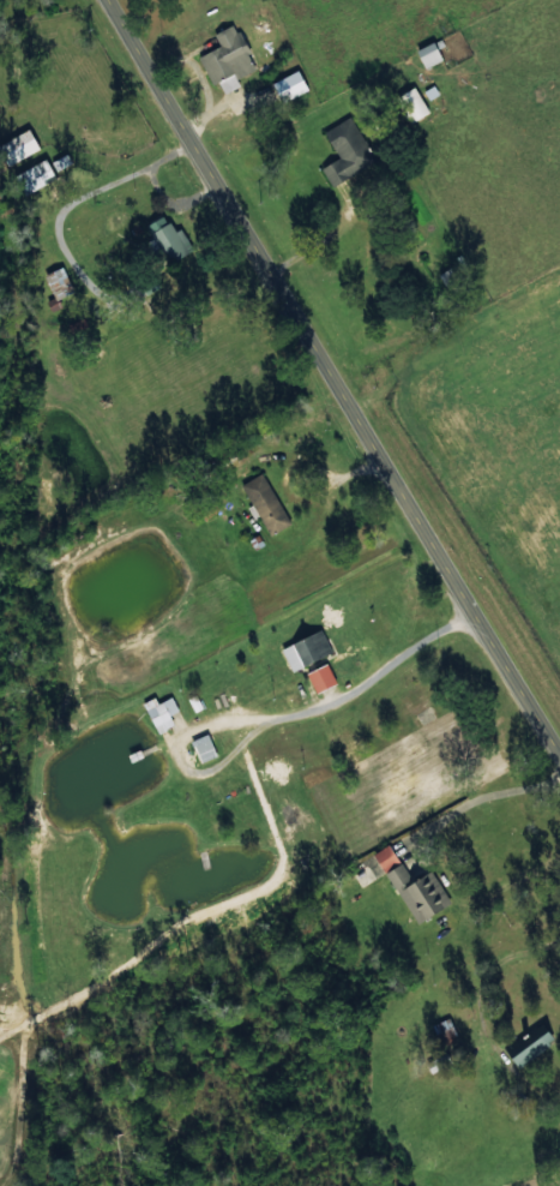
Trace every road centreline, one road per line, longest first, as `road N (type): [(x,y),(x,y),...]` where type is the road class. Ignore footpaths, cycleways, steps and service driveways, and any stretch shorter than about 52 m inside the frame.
road 1 (tertiary): [(104,0),(559,752)]

